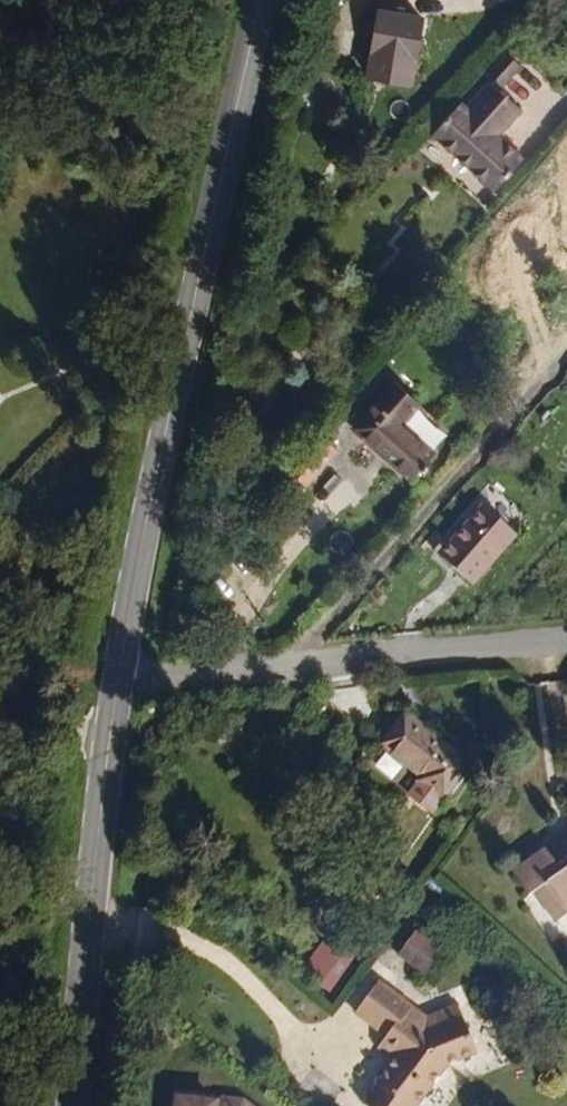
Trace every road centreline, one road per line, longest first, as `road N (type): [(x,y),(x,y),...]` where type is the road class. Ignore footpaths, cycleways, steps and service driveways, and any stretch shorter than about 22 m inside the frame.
road 1 (primary): [(104,676),(259,0)]
road 2 (unclassified): [(104,676),(566,641)]
road 3 (primary): [(63,1105),(93,733),(104,676)]

